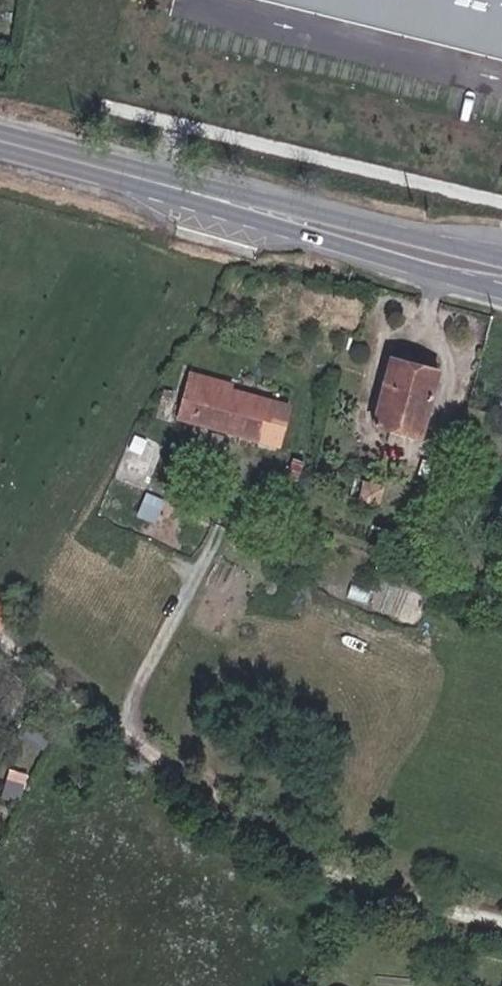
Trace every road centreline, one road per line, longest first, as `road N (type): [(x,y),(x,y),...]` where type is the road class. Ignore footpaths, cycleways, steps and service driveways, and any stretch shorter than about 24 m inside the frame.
road 1 (primary): [(0,142),(501,288)]
road 2 (primary): [(501,258),(0,140)]

